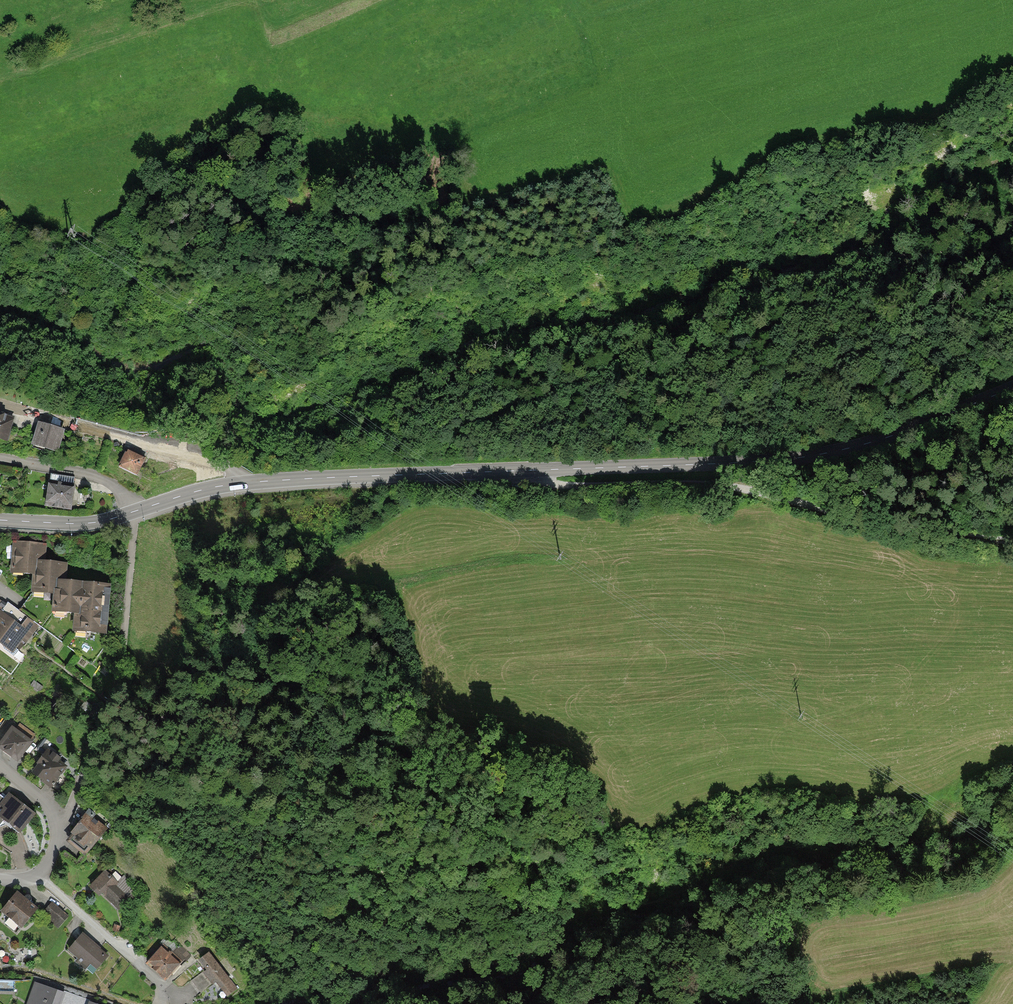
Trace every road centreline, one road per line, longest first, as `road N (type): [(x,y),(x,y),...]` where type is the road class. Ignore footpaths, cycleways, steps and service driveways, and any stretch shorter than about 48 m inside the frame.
road 1 (unclassified): [(1012,388),(868,443),(801,457),(239,483)]
road 2 (track): [(441,688),(462,712),(611,798),(632,820),(659,825),(699,811),(1012,764)]
road 3 (track): [(540,470),(540,479),(561,486),(732,487),(894,524),(1012,540)]
road 4 (residential): [(239,483),(228,467),(0,404)]
road 5 (track): [(188,530),(351,493),(363,477)]
road 6 (residential): [(38,874),(163,985)]
road 7 (residential): [(0,458),(100,479),(134,512)]
road 8 (residential): [(0,766),(58,823),(57,846),(38,874)]
road 9 (unclassified): [(134,512),(88,523),(0,520)]

